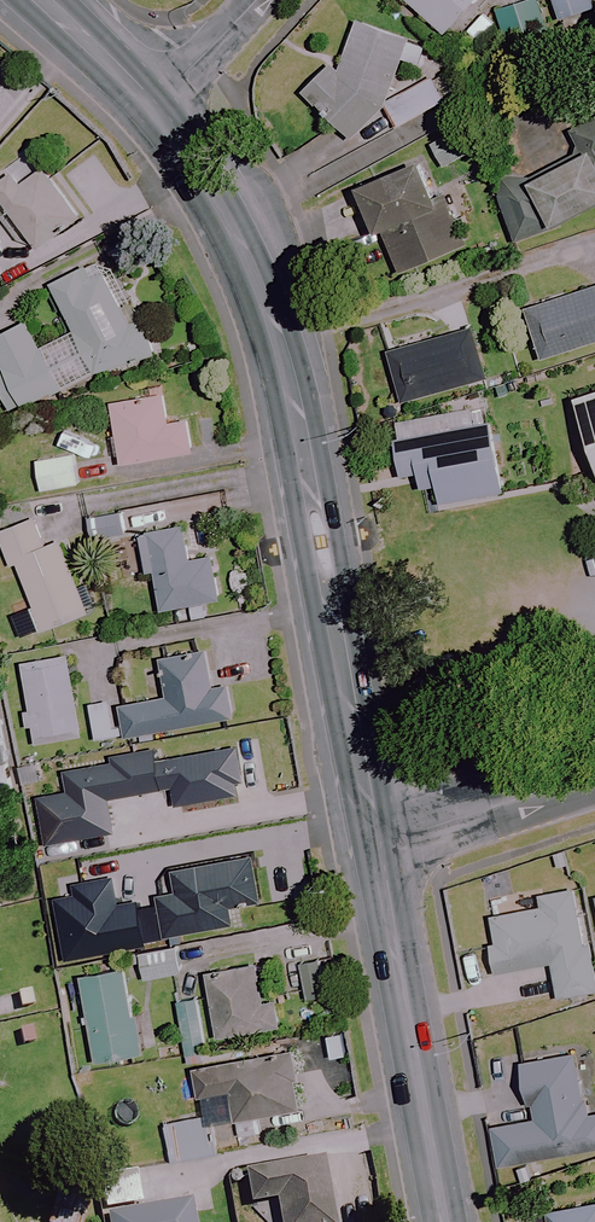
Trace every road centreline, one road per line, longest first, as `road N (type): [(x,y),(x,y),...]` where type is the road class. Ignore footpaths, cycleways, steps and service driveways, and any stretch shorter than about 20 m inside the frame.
road 1 (secondary): [(374,841),(278,339),(226,216),(149,110)]
road 2 (secondary): [(443,1221),(374,841)]
road 3 (residential): [(374,841),(594,773)]
road 4 (secondary): [(149,110),(42,0)]
road 5 (residential): [(251,0),(149,110)]

